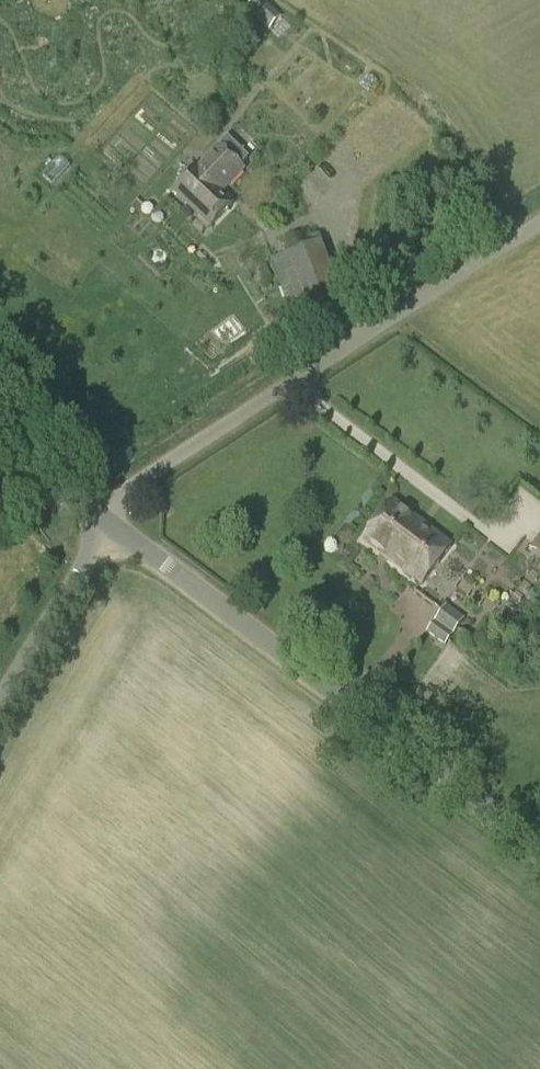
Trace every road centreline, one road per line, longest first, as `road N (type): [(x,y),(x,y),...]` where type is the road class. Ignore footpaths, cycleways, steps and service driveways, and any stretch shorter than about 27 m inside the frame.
road 1 (tertiary): [(539,853),(91,512)]
road 2 (unclassified): [(91,512),(539,222)]
road 3 (unclassified): [(0,667),(91,512)]

